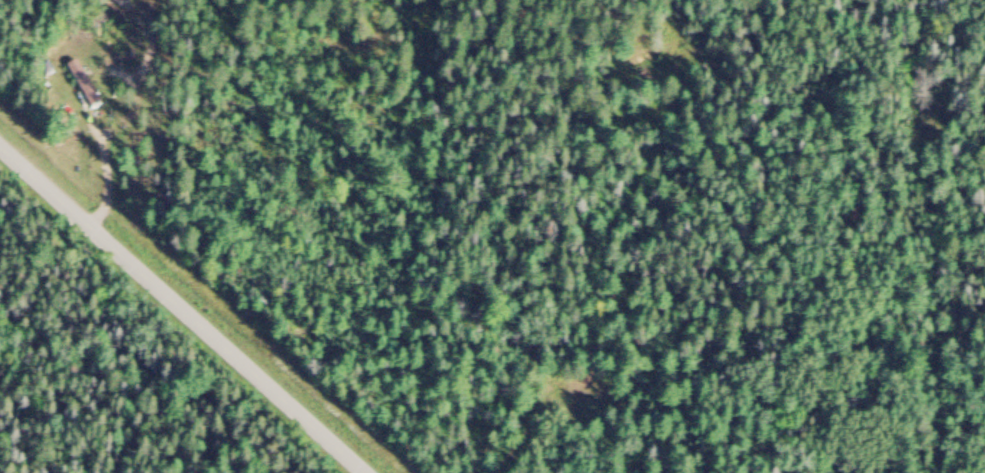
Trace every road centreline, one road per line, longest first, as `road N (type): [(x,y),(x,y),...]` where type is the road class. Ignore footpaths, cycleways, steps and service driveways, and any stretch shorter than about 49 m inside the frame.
road 1 (residential): [(358,472),(0,152)]

